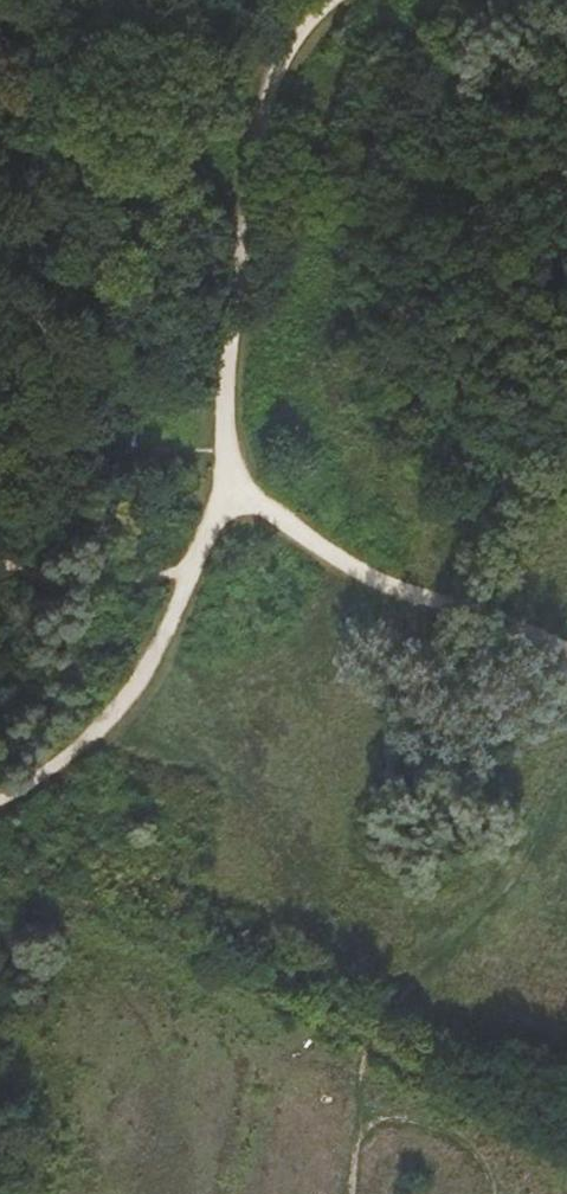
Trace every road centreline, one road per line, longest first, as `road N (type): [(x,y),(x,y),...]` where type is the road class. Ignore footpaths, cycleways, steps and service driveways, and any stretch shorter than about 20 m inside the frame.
road 1 (track): [(566,655),(343,561),(237,505),(190,576),(135,699),(0,797)]
road 2 (track): [(237,505),(245,203),(286,48),(339,0)]

